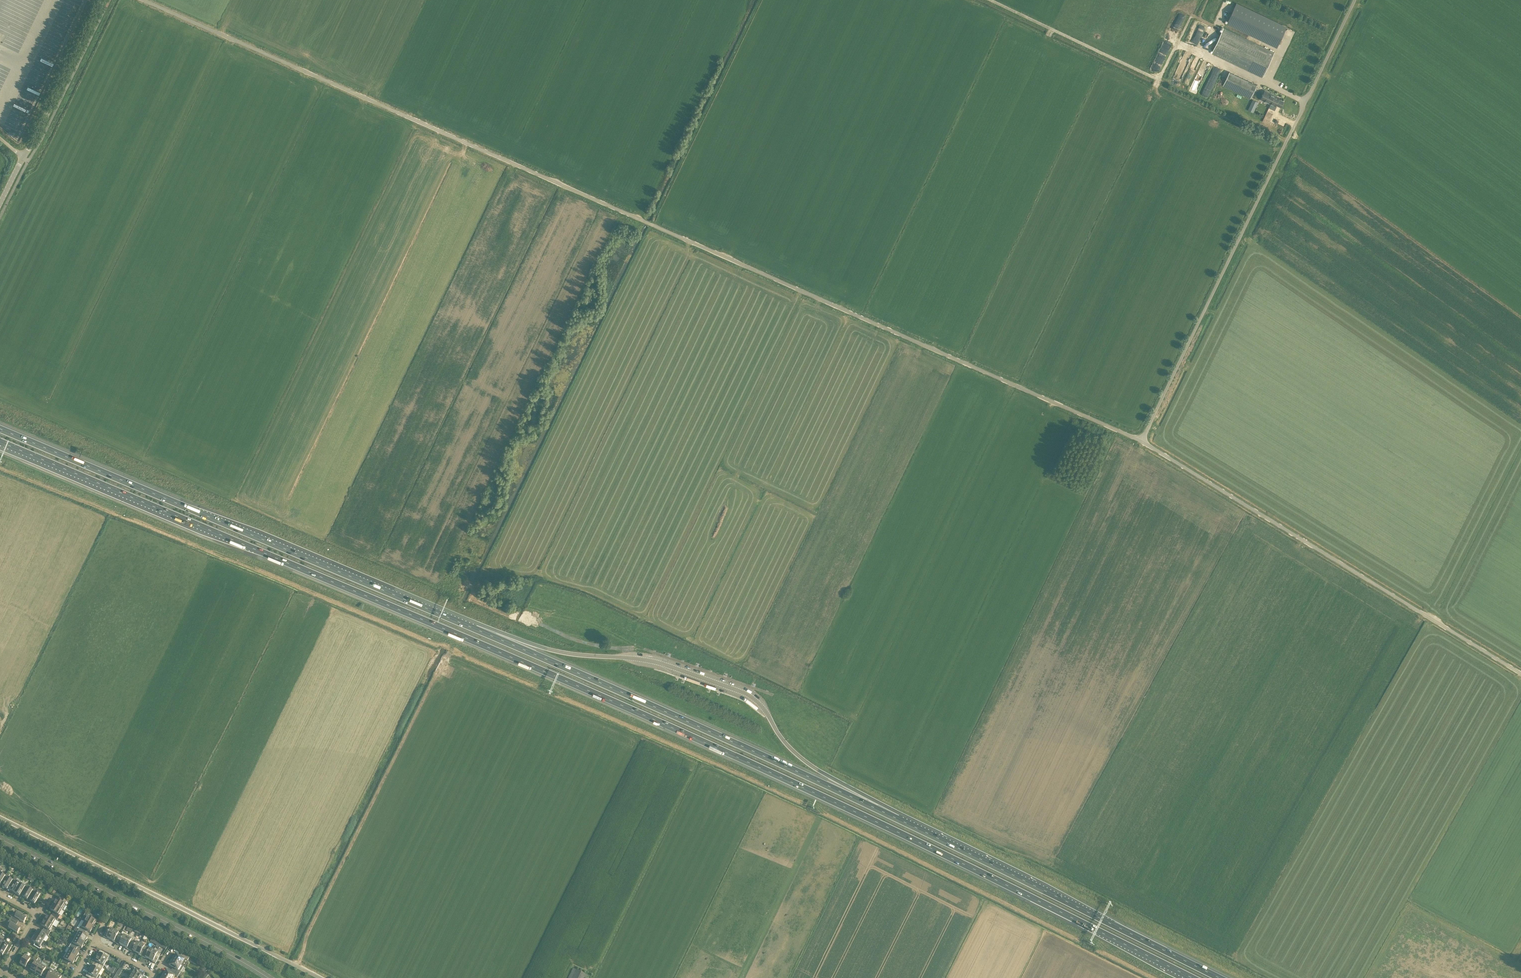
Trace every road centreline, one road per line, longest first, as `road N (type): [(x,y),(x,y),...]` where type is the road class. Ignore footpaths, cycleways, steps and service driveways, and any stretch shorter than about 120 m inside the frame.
road 1 (motorway): [(0,442),(681,732),(1191,977)]
road 2 (unclassified): [(1143,440),(145,0)]
road 3 (motorway): [(475,629),(0,427)]
road 4 (unclassified): [(1143,440),(1354,0)]
road 5 (motorway): [(900,821),(475,629)]
road 6 (unclassified): [(1520,672),(1143,440)]
road 7 (unclassified): [(320,977),(0,818)]
road 8 (track): [(296,966),(447,656)]
road 9 (primary): [(268,977),(0,839)]
road 10 (motorway): [(1143,940),(900,821)]
road 11 (tertiary): [(23,157),(103,0)]
road 12 (motorway): [(900,821),(807,763),(773,725)]
road 13 (motorway): [(605,656),(475,629)]

